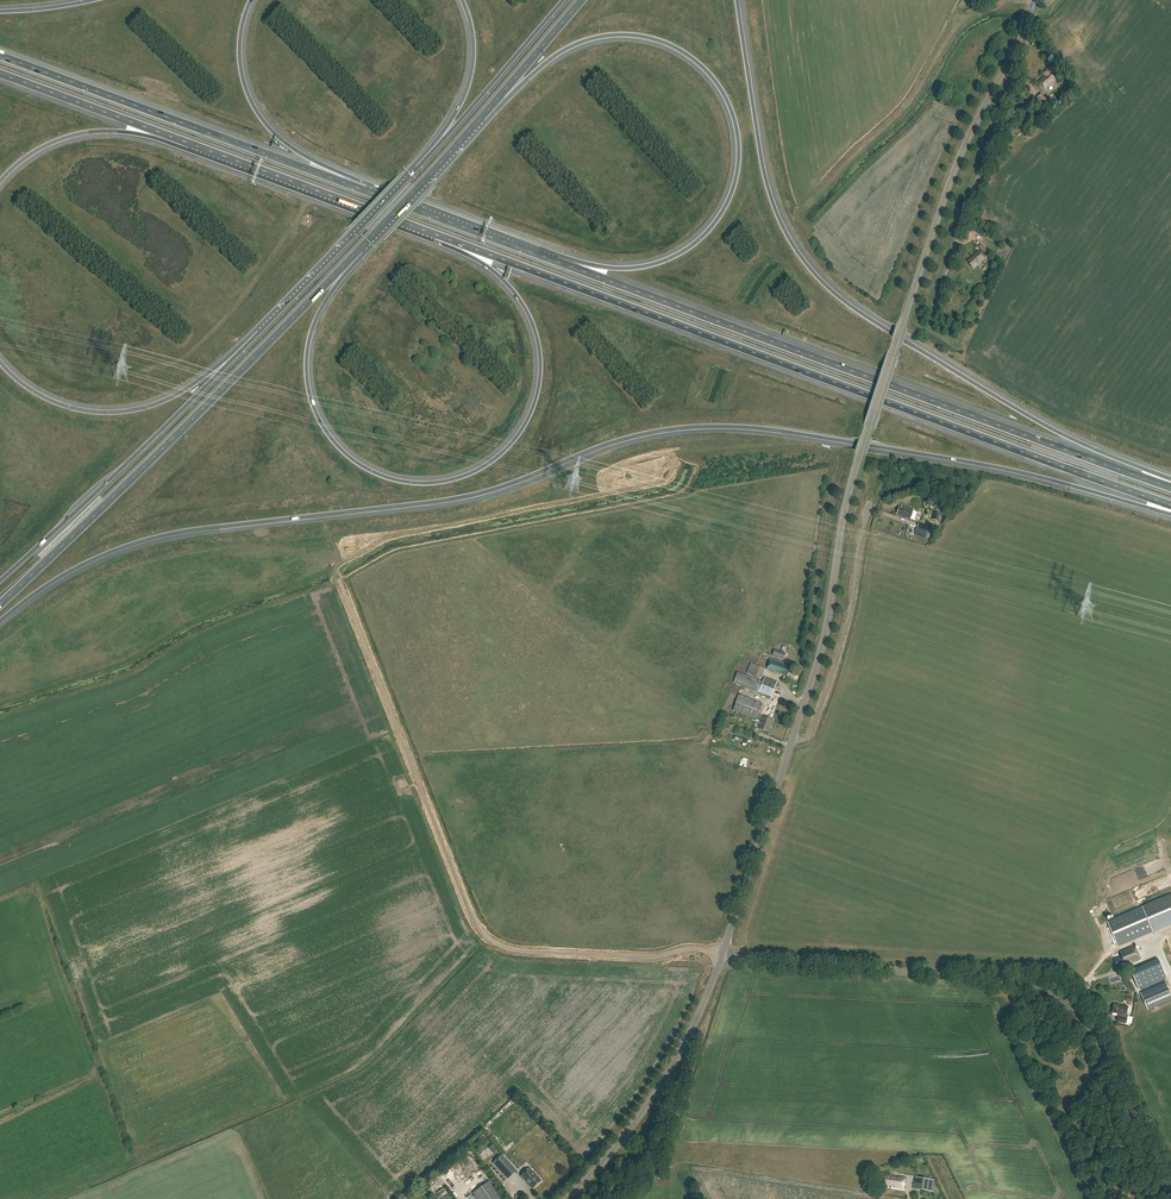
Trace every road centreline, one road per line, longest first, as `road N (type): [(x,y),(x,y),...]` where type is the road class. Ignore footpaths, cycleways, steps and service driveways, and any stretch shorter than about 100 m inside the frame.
road 1 (motorway): [(0,621),(72,571),(145,541),(459,500),(622,441),(691,429),(755,429),(957,460),(1170,513)]
road 2 (motorway): [(435,235),(1170,505)]
road 3 (motorway): [(1170,482),(998,398),(858,311),(811,270),(770,194),(737,0)]
road 4 (tertiary): [(793,740),(828,623),(847,497),(942,206),(986,107)]
road 5 (motorway): [(435,235),(496,273),(518,297),(541,364),(522,430),(489,463),(452,479),(422,484),(373,472),(337,445),(317,415),(308,345),(350,259)]
road 6 (motorway): [(1170,488),(556,261)]
road 7 (unclassified): [(721,957),(694,949),(650,957),(522,951),(486,936),(468,911),(339,578)]
road 8 (motorway): [(482,117),(560,53),(611,36),(647,37),(685,53),(725,97),(739,163),(728,200),(701,238),(644,266),(556,261)]
road 9 (trunk): [(0,604),(350,259)]
road 10 (motorway): [(366,191),(0,56)]
road 11 (trunk): [(259,332),(0,581)]
road 12 (tertiary): [(1019,981),(721,957)]
road 13 (motorway): [(259,332),(189,387),(126,411),(52,401),(0,362)]
road 14 (tertiary): [(567,1198),(658,1091),(721,957)]
road 15 (unclassified): [(793,740),(808,739),(831,677),(871,502)]
road 16 (motorway): [(192,144),(435,235)]
road 17 (trunk): [(435,149),(259,332)]
road 18 (motorway): [(366,191),(294,149),(259,115),(241,68),(251,0)]
road 19 (tertiary): [(721,957),(793,740)]
road 20 (residential): [(1000,113),(935,312)]
road 21 (motorway): [(0,182),(41,148),(75,135),(125,132),(192,144)]
road 22 (motorway): [(0,74),(192,144)]
road 23 (motorway): [(556,261),(366,191)]
road 24 (trunk): [(563,0),(435,149)]
road 25 (trunk): [(350,259),(482,117)]
road 26 (motorway): [(462,0),(472,32),(471,77),(435,149)]
road 27 (trunk): [(482,117),(582,0)]
road 28 (tertiary): [(1170,1176),(1100,1039)]
road 29 (unclassified): [(1019,981),(1083,985),(1100,1039)]

